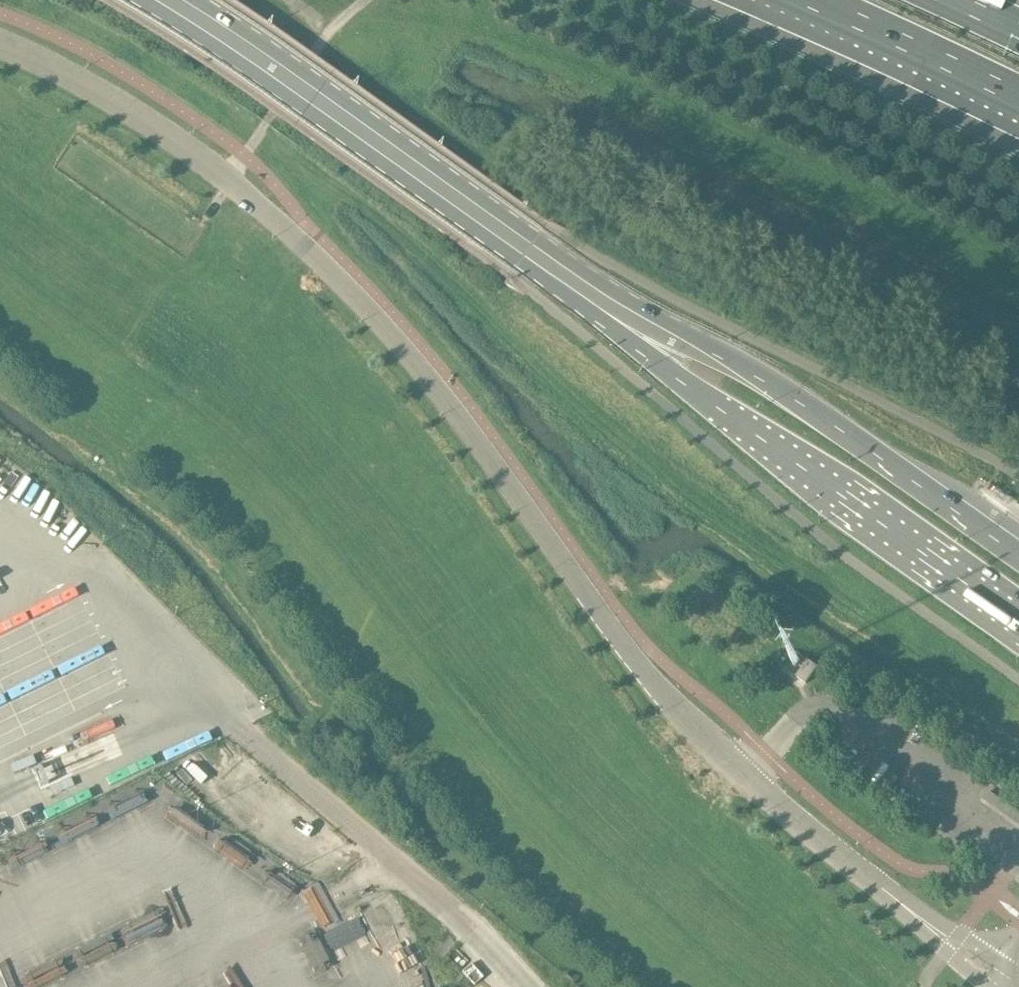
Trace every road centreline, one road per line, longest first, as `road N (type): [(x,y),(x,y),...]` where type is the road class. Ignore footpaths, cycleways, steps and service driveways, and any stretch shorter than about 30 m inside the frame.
road 1 (unclassified): [(993,973),(794,821),(718,753),(635,655),(455,413),(292,234),(152,128),(0,45)]
road 2 (primary): [(175,0),(627,313)]
road 3 (primary): [(627,313),(676,374),(1018,616)]
road 4 (primary): [(1018,551),(741,362),(627,313)]
road 5 (motorway): [(800,0),(1018,100)]

